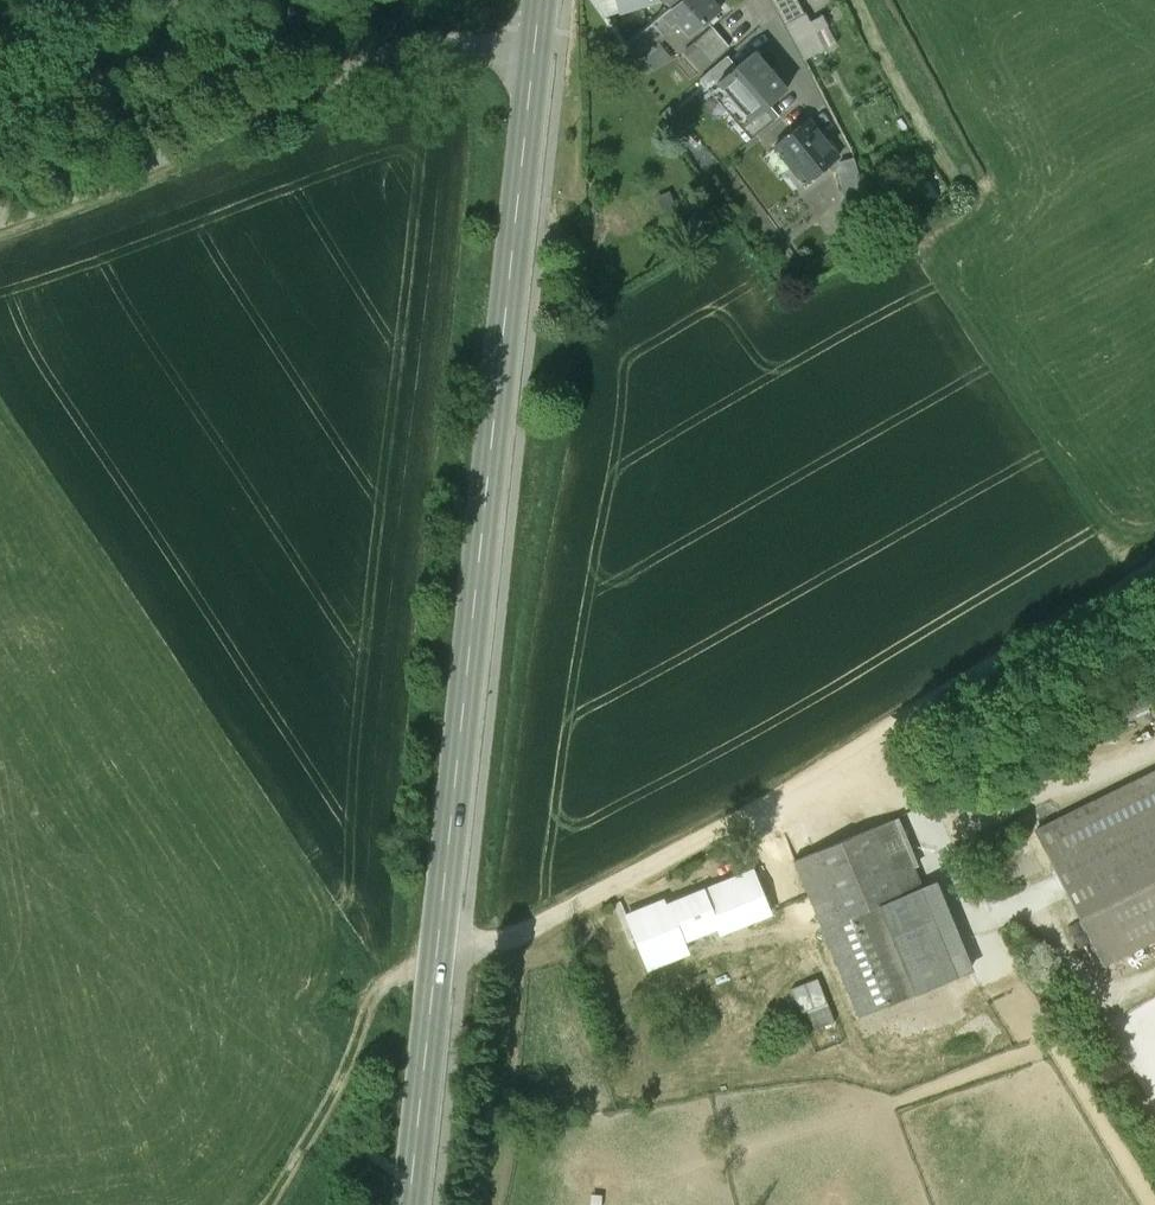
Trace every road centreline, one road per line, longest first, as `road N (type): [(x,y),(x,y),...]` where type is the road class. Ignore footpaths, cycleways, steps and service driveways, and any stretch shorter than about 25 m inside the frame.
road 1 (tertiary): [(411,1204),(538,0)]
road 2 (track): [(269,1204),(325,1117),(378,993),(569,912),(889,726),(1154,555)]
road 3 (track): [(533,45),(437,45),(60,203),(0,219)]

